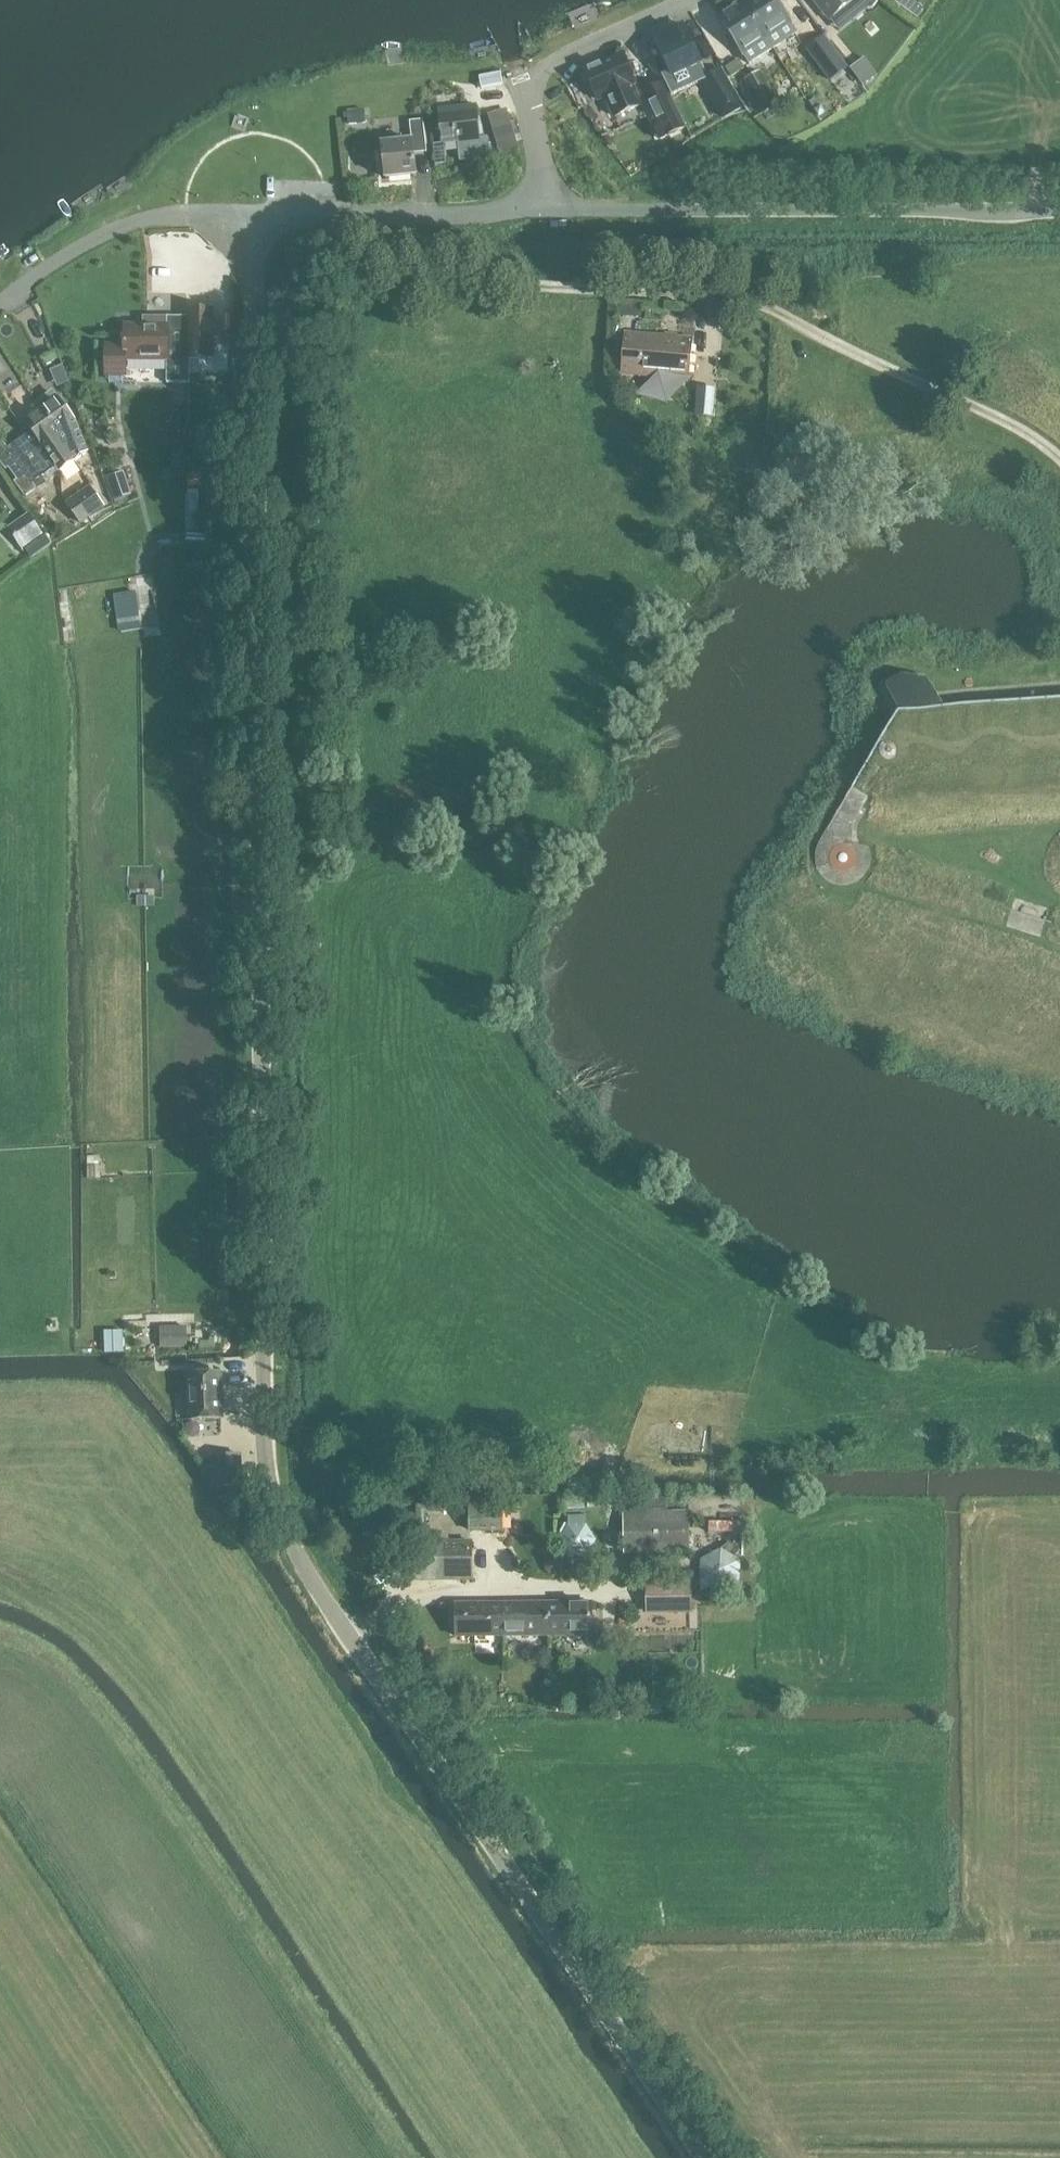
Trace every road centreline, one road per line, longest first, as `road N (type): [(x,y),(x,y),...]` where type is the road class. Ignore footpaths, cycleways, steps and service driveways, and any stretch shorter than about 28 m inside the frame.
road 1 (unclassified): [(691,2157),(283,1533),(261,1436),(252,214)]
road 2 (unclassified): [(544,210),(1059,211)]
road 3 (unclassified): [(252,214),(544,210)]
road 4 (unclassified): [(0,304),(110,230),(185,214),(252,214)]
road 5 (unclassified): [(531,87),(565,57),(680,0)]
road 6 (unclassified): [(531,87),(544,210)]

